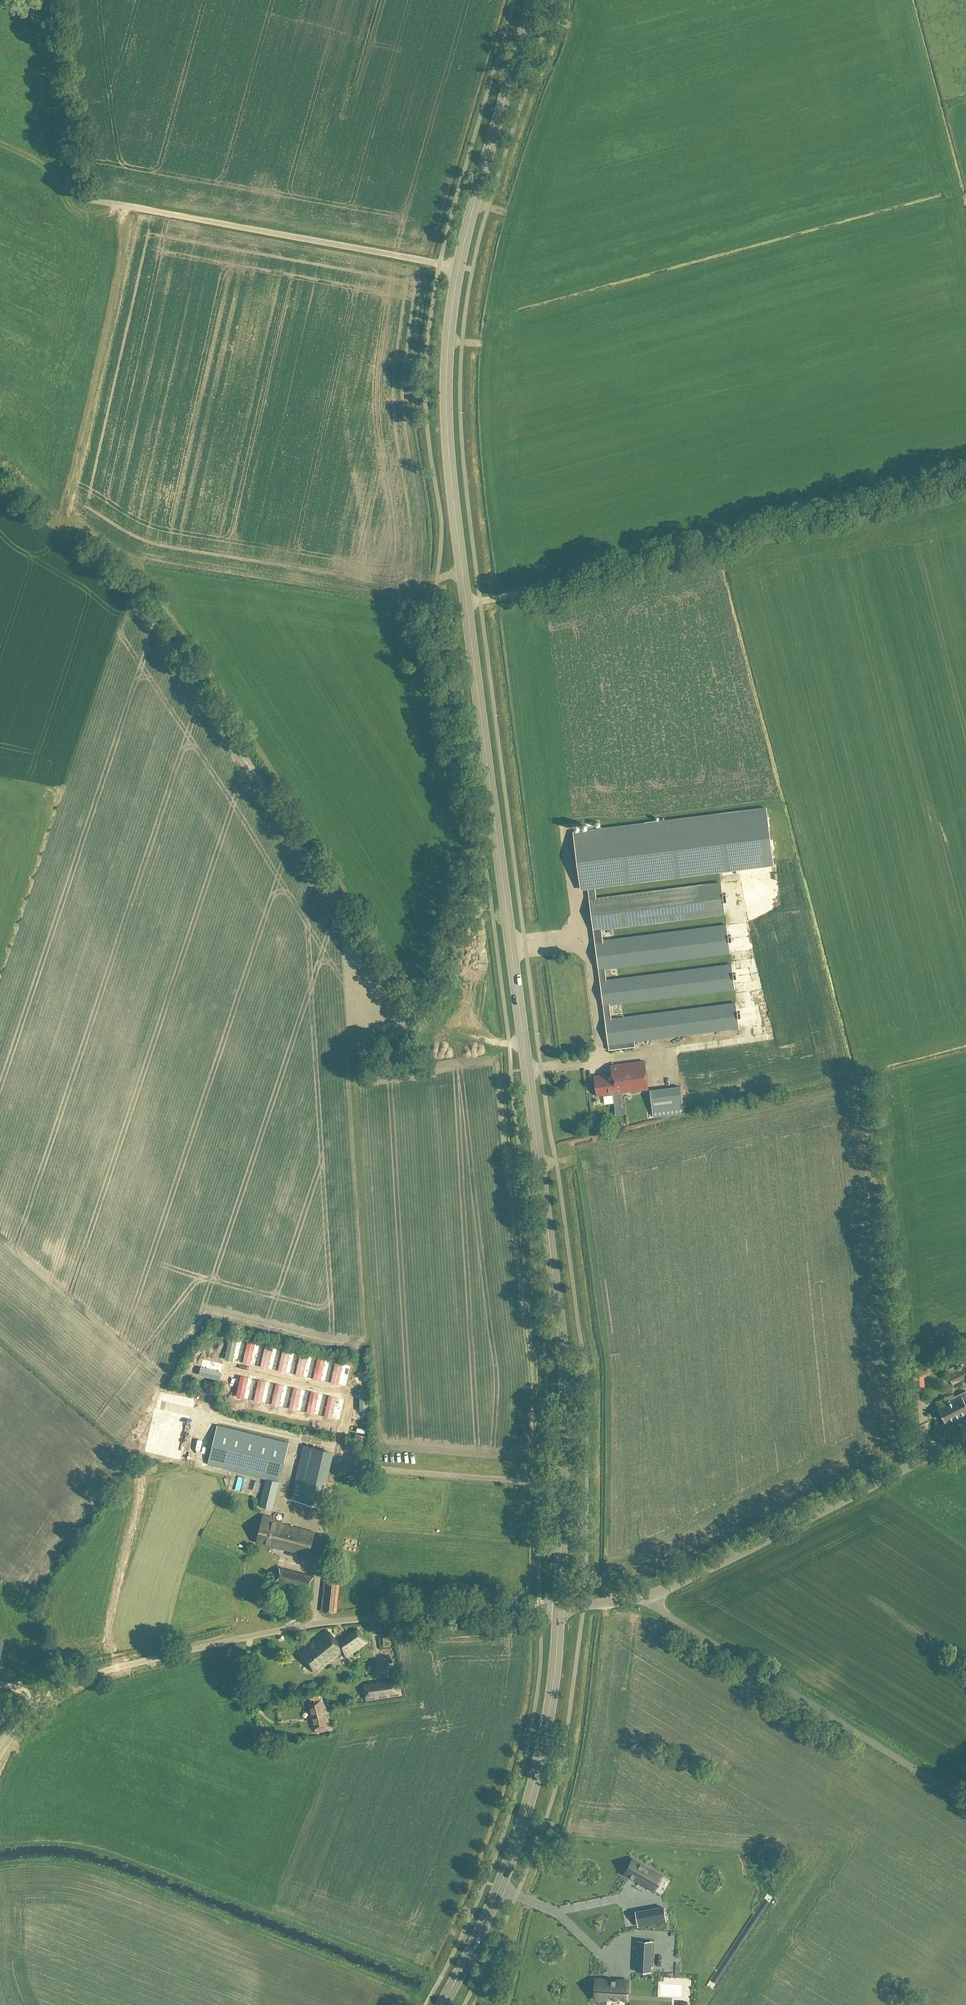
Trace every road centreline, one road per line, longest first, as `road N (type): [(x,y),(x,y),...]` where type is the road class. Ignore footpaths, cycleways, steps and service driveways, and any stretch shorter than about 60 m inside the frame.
road 1 (secondary): [(560,1605),(564,1355),(466,605)]
road 2 (track): [(125,206),(64,514),(145,579),(430,1018)]
road 3 (secondary): [(466,605),(447,434),(449,351),(471,214),(534,0)]
road 4 (unclassified): [(43,1707),(99,1673),(208,1645),(315,1624),(560,1605)]
road 5 (track): [(965,479),(481,603)]
road 6 (secondary): [(442,2004),(513,1859),(539,1772),(560,1605)]
road 7 (unclassified): [(965,1800),(662,1611),(651,1594)]
road 8 (tertiary): [(651,1594),(965,1442)]
road 9 (unclassified): [(125,206),(439,265)]

